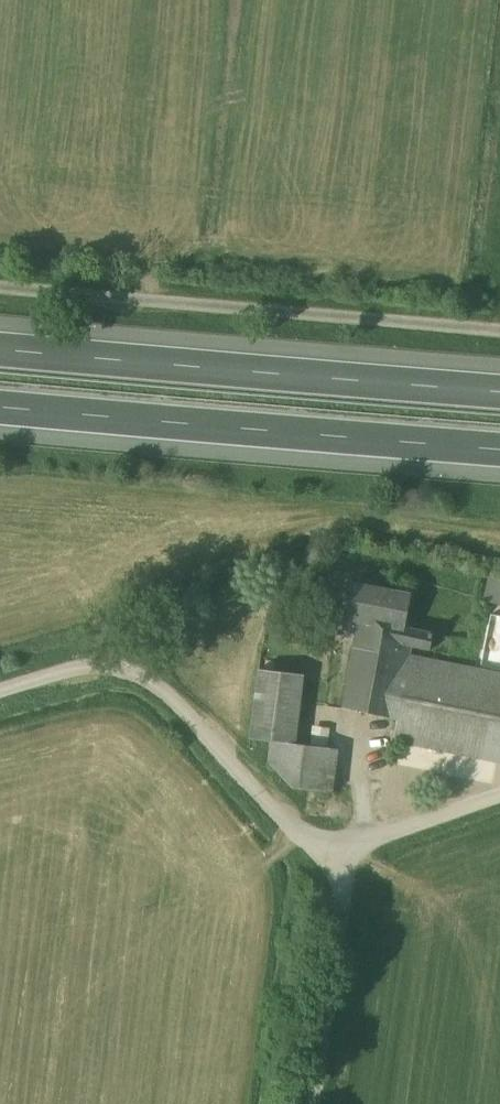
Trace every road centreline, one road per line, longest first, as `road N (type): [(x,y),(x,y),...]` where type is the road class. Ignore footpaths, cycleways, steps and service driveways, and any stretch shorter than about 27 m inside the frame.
road 1 (unclassified): [(0,279),(499,324)]
road 2 (motorway): [(499,384),(0,339)]
road 3 (motorway): [(0,401),(499,441)]
road 4 (unclassified): [(0,687),(110,659),(154,671),(345,872)]
road 5 (unclassified): [(345,872),(345,943),(320,1103)]
road 6 (unclassified): [(345,872),(359,840),(499,790)]

